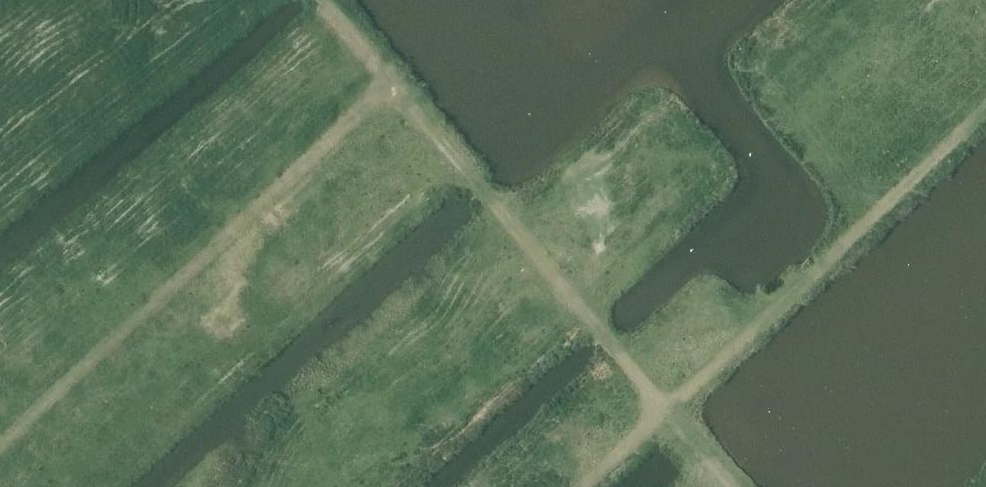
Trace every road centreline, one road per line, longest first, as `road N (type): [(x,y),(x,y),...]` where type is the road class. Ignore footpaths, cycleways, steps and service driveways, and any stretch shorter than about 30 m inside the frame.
road 1 (track): [(732,486),(321,0)]
road 2 (track): [(0,450),(394,82)]
road 3 (track): [(665,410),(985,111)]

